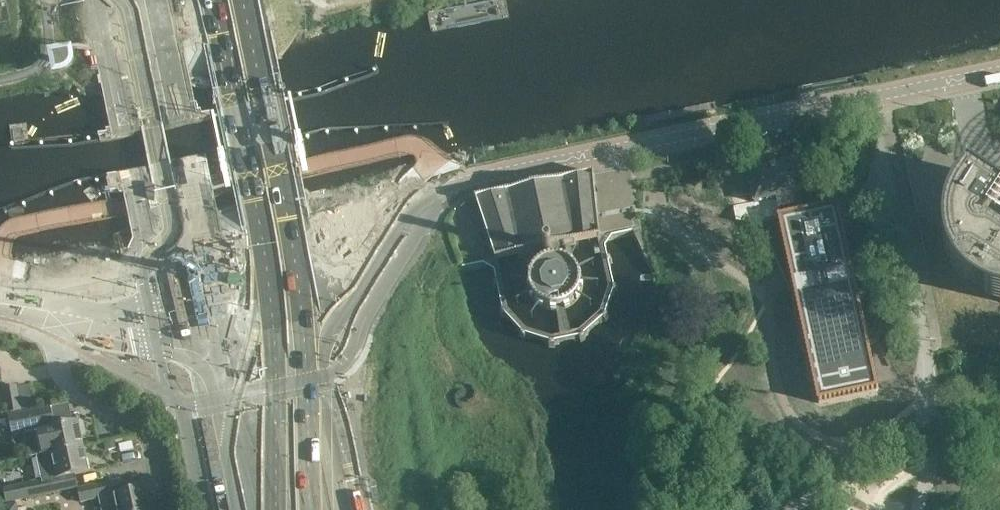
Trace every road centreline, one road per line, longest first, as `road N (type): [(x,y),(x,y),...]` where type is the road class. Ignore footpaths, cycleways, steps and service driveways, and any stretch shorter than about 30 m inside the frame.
road 1 (tertiary): [(278,322),(372,284),(455,186),(874,96)]
road 2 (unclassified): [(916,509),(934,451),(933,366),(874,96)]
road 3 (primary): [(143,0),(210,343)]
road 4 (primary): [(278,322),(211,0)]
road 5 (residential): [(64,317),(67,378),(78,392),(154,433),(172,509)]
road 6 (trunk): [(317,509),(278,322)]
road 7 (trunk): [(210,343),(246,509)]
road 8 (tertiary): [(64,317),(156,345),(210,343)]
road 9 (tertiary): [(874,96),(999,70)]

